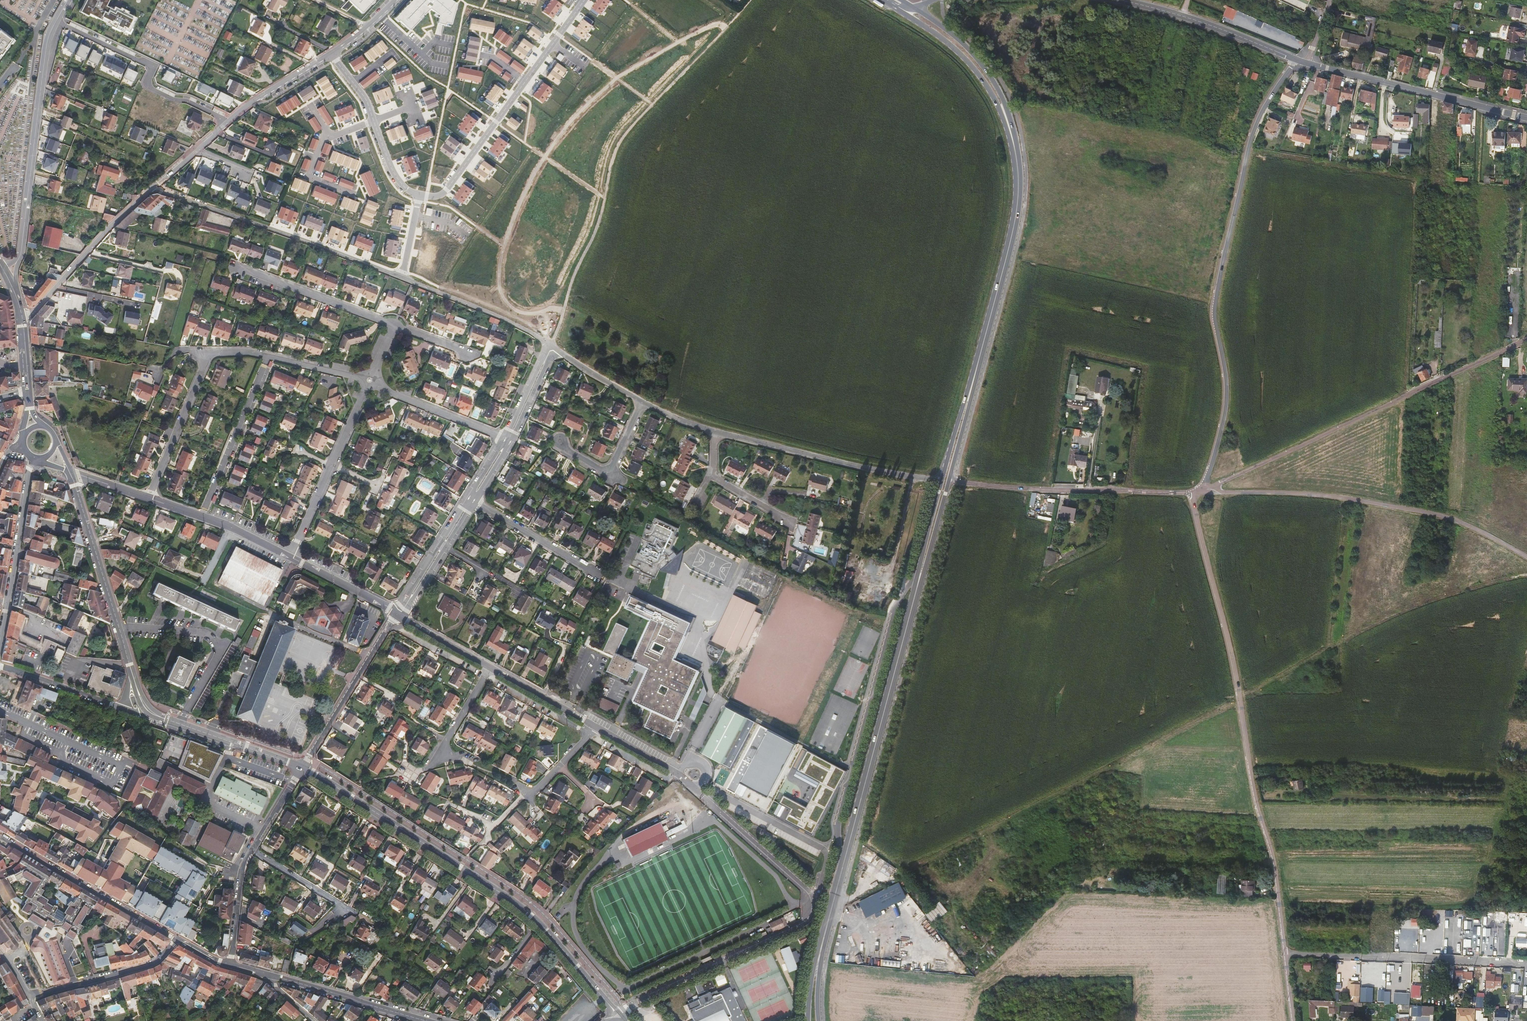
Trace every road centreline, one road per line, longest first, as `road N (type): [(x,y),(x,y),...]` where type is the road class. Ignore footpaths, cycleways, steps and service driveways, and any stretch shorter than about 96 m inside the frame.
road 1 (secondary): [(943,480),(821,940),(808,1020)]
road 2 (secondary): [(819,1020),(819,973),(832,914),(951,481)]
road 3 (unclassified): [(1286,954),(1273,855),(1194,501),(1199,491)]
road 4 (unclassified): [(1199,491),(1224,418),(1215,303),(1252,135),(1296,60)]
road 5 (track): [(562,312),(523,313),(498,282),(504,246),(545,157),(617,78),(707,27),(726,29)]
road 6 (secondary): [(608,1003),(520,906),(302,768)]
road 7 (unclassified): [(1214,485),(1526,338)]
road 8 (unclassified): [(1526,558),(1446,519),(1330,495),(1221,492),(1214,485)]
road 9 (residential): [(398,276),(152,188)]
road 10 (residential): [(584,0),(447,190),(421,195)]
road 11 (unclassified): [(1199,491),(951,481)]
road 12 (residential): [(1286,954),(1526,964)]
road 13 (tertiary): [(56,21),(20,257)]
road 14 (unclassified): [(812,899),(804,924),(617,1012)]
road 15 (residential): [(943,480),(717,431)]
road 16 (secondary): [(1310,64),(1526,119)]
road 17 (residential): [(229,965),(244,863),(302,768)]
road 18 (secondary): [(71,472),(132,675)]
road 19 (residential): [(56,21),(148,65),(151,88),(226,123)]
road 20 (secondary): [(0,837),(177,940)]
road 21 (secondary): [(1010,127),(1018,204),(990,323)]
road 22 (residential): [(291,557),(367,385)]
road 23 (secondary): [(1296,60),(1120,0)]
road 24 (residential): [(152,188),(22,319)]
road 25 (residential): [(812,899),(826,852),(723,795),(708,801)]
road 26 (residential): [(302,768),(397,614)]
road 27 (residential): [(267,356),(201,516)]
road 28 (secondary): [(896,7),(976,70),(1010,127)]
road 29 (residential): [(549,345),(398,276)]
road 30 (secondary): [(147,709),(302,768)]
road 31 (residential): [(239,268),(393,325)]
road 32 (secondary): [(990,323),(943,480)]
road 33 (secondary): [(951,481),(990,323)]
road 34 (secondary): [(426,1020),(270,975)]
road 35 (residential): [(177,940),(154,963),(30,998)]
road 36 (residential): [(150,498),(210,352)]
road 37 (secondary): [(1010,127),(982,64),(919,10)]
road 38 (residential): [(7,603),(33,456)]
road 39 (unclassified): [(708,801),(812,899)]
road 40 (residential): [(504,439),(375,384)]
road 41 (residential): [(594,572),(474,501)]
road 42 (residential): [(397,614),(474,501)]
road 43 (residential): [(470,499),(397,614)]
road 44 (residential): [(121,708),(0,666)]
road 45 (residential): [(291,557),(397,614)]

